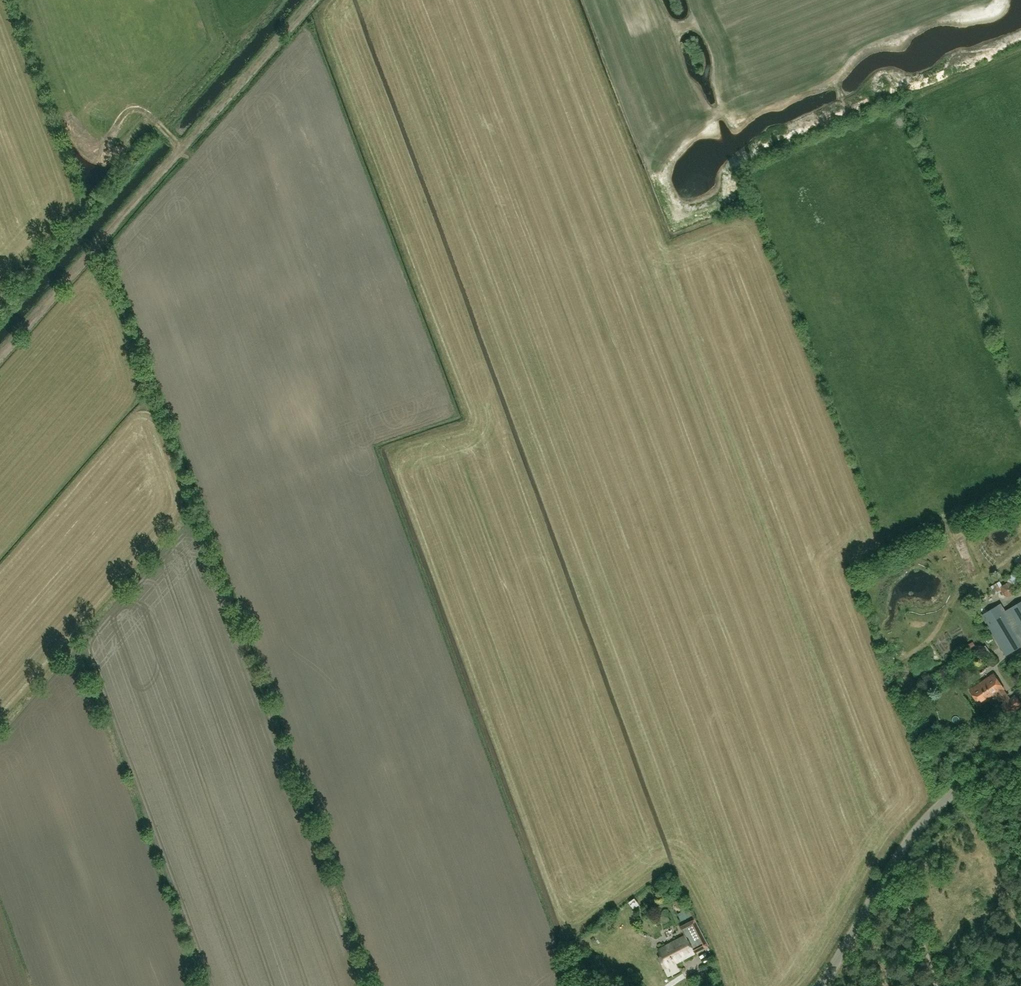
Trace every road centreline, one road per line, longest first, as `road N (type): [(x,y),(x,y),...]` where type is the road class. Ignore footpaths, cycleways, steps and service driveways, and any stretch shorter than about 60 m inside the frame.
road 1 (track): [(0,353),(311,0)]
road 2 (unclassified): [(820,985),(923,820),(1020,742)]

